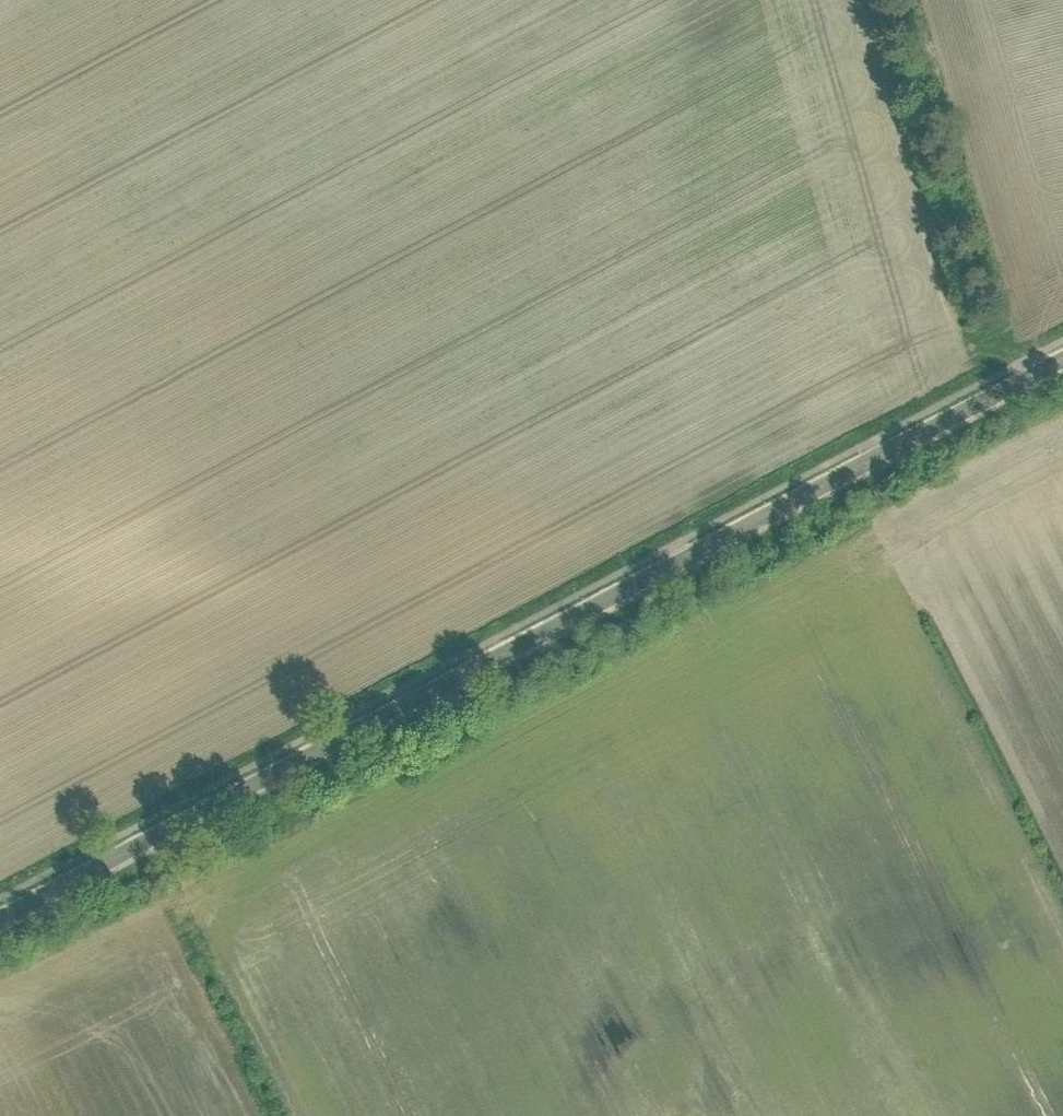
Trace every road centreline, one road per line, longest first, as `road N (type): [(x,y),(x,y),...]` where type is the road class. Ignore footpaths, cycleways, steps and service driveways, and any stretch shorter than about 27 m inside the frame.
road 1 (tertiary): [(0,917),(1062,358)]

